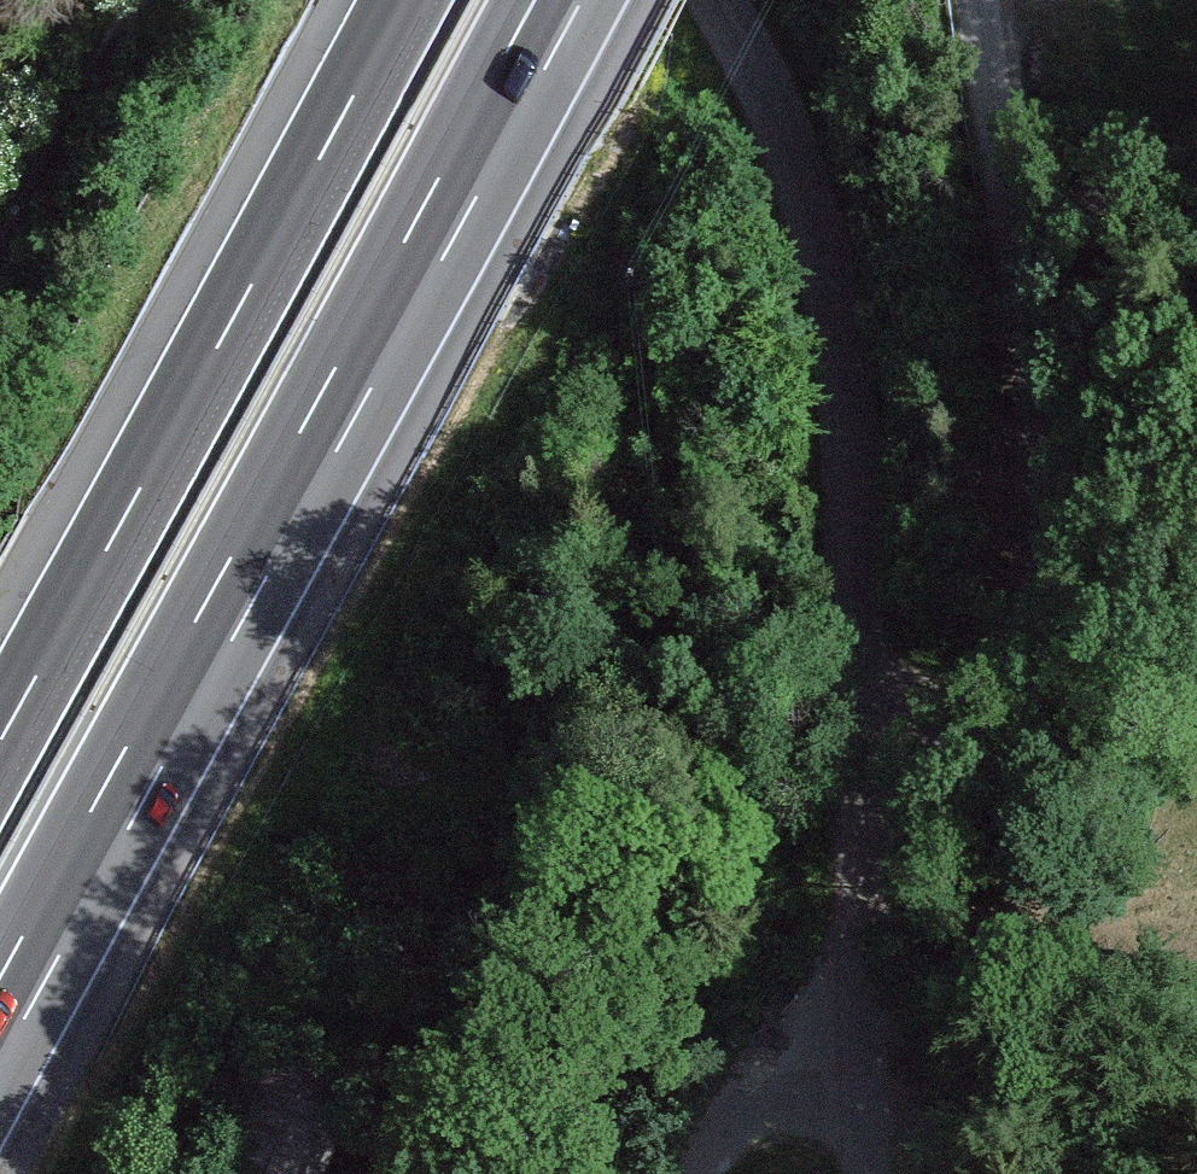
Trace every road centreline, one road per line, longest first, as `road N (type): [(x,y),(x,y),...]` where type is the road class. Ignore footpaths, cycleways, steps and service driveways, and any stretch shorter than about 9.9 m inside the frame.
road 1 (motorway): [(0,1009),(551,0)]
road 2 (unclassified): [(853,750),(975,693),(1021,642),(1042,575),(1044,493),(1032,378),(981,0)]
road 3 (motorway): [(398,0),(0,730)]
road 4 (residential): [(853,750),(840,422),(812,249),(766,116),(708,0)]
road 5 (residential): [(868,1173),(853,750)]
road 6 (track): [(141,0),(0,265)]
road 7 (track): [(701,1173),(733,1123),(865,1078)]

